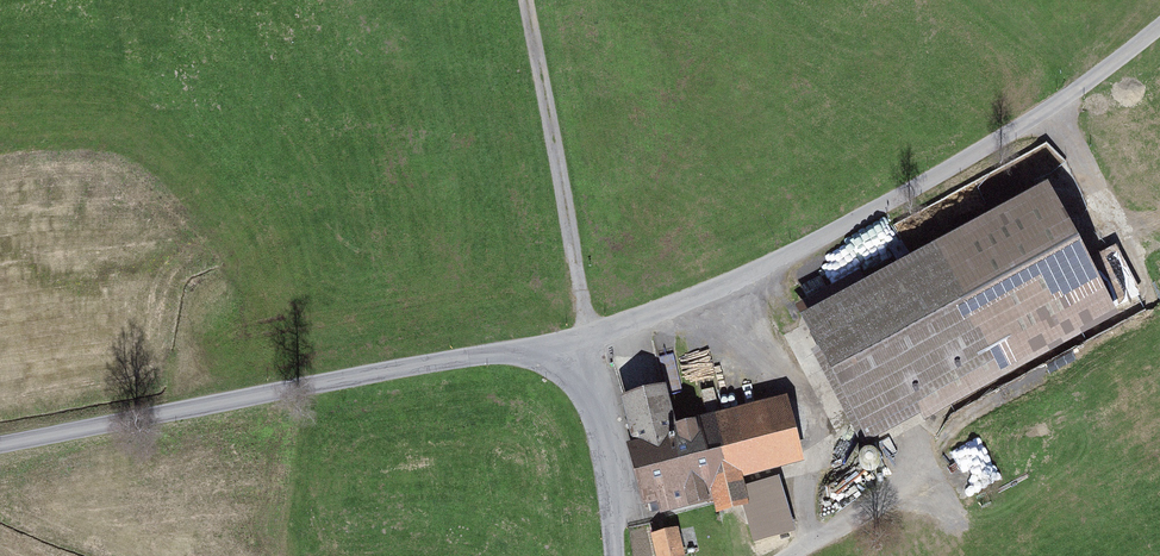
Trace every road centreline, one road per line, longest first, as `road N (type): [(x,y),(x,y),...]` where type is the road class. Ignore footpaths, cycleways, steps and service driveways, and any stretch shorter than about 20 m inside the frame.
road 1 (unclassified): [(594,359),(1048,117),(1159,33)]
road 2 (residential): [(0,440),(513,341),(594,359)]
road 3 (track): [(594,359),(525,0)]
road 4 (unclassified): [(618,555),(594,359)]

